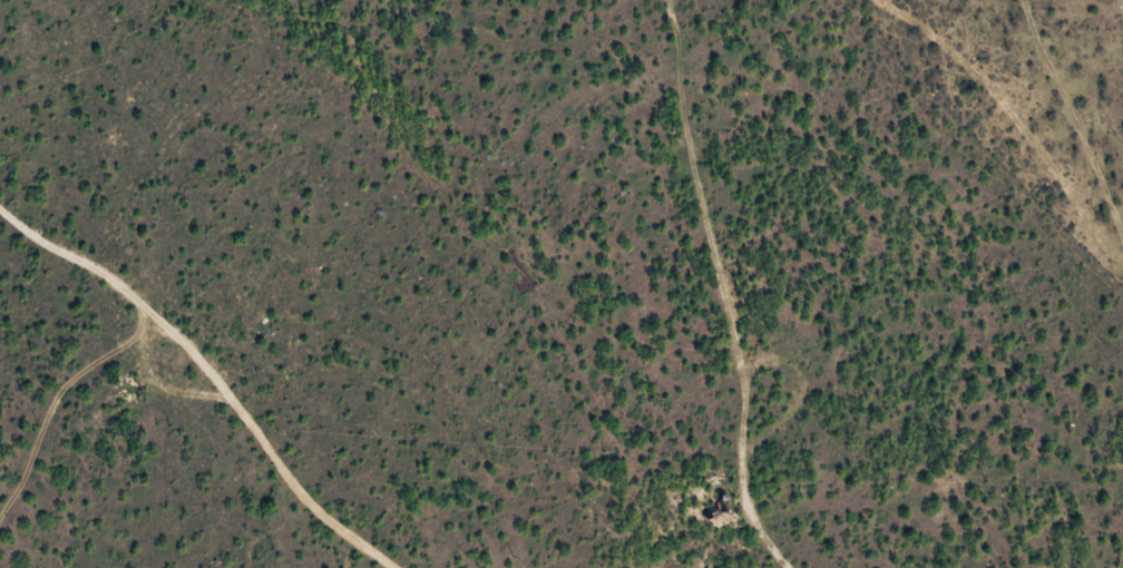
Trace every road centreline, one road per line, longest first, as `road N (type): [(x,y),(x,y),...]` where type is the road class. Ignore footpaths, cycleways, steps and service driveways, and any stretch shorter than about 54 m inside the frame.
road 1 (residential): [(368,567),(286,483),(185,342),(0,216)]
road 2 (residential): [(1122,204),(909,0)]

